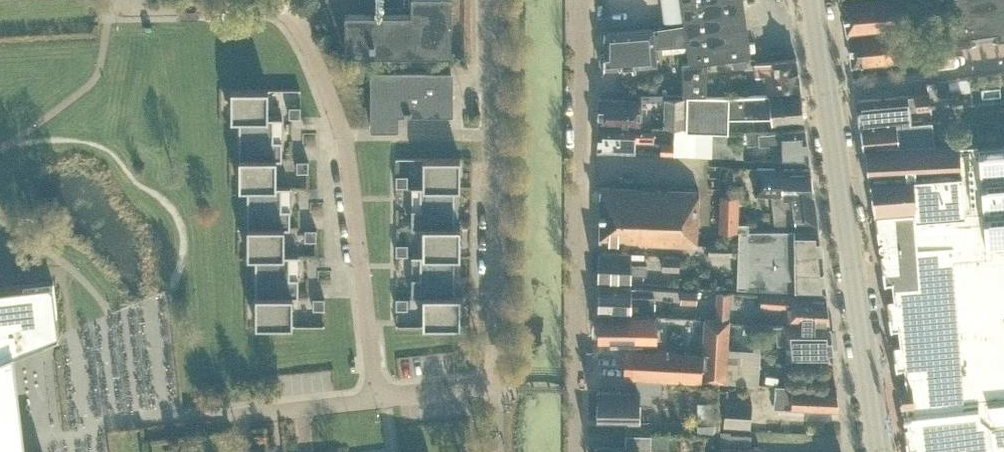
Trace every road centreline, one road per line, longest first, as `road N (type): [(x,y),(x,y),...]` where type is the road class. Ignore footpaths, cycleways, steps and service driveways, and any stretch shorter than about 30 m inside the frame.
road 1 (residential): [(377,398),(344,138),(292,10),(122,0)]
road 2 (residential): [(377,398),(496,385),(492,0)]
road 3 (primary): [(880,451),(816,0)]
road 4 (residential): [(581,0),(576,451)]
road 5 (residential): [(224,418),(377,398)]

